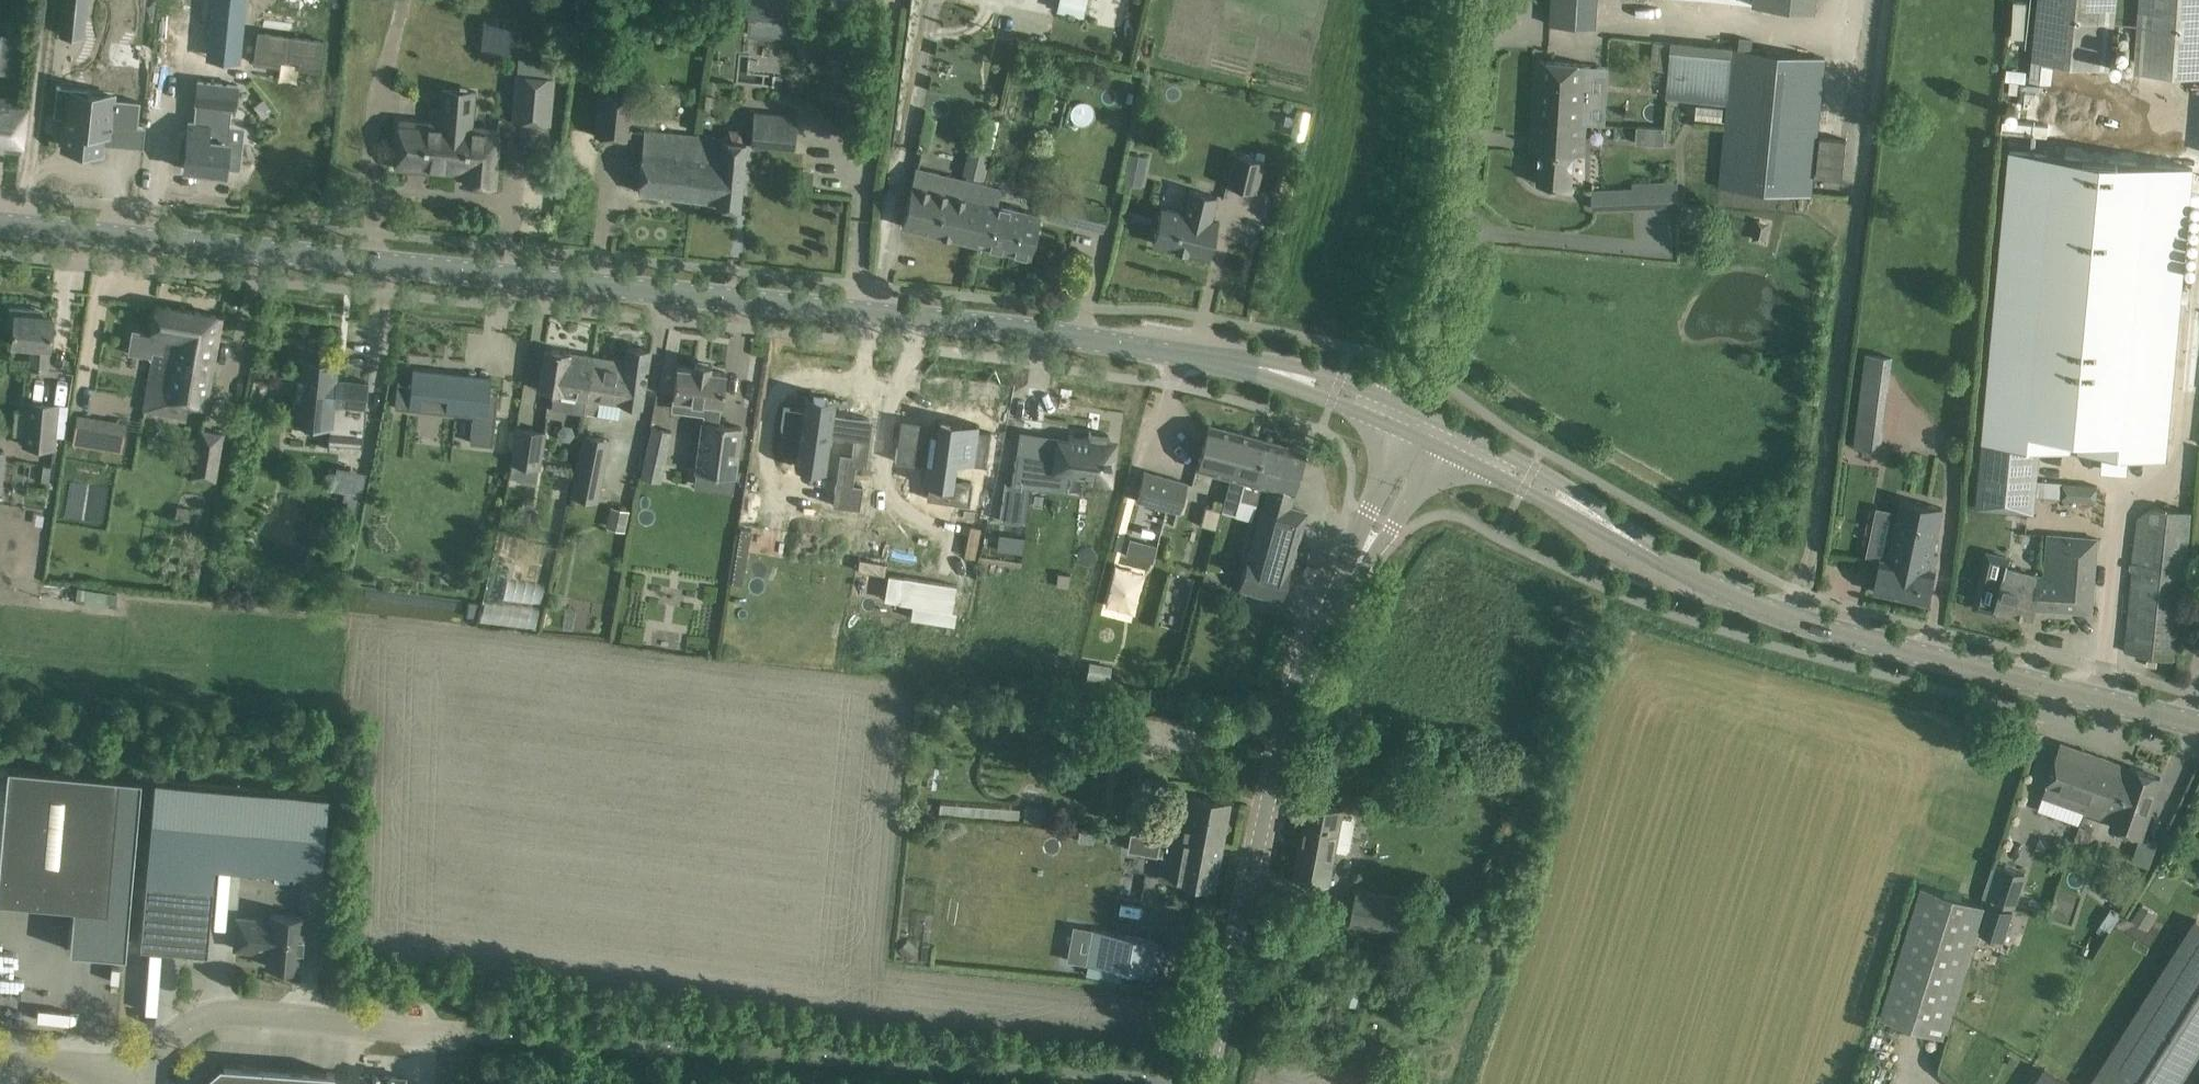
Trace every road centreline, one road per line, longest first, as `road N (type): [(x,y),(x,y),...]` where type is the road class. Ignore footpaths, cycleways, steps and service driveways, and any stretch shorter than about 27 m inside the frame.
road 1 (tertiary): [(1392,413),(1263,369),(1053,335),(0,224)]
road 2 (tertiary): [(2198,724),(1797,622),(1704,581),(1430,429)]
road 3 (unclassified): [(1206,1083),(1290,711),(1430,429)]
road 4 (track): [(1797,622),(1878,66)]
road 5 (unclassified): [(1392,413),(1456,251),(1487,0)]
road 6 (unclassified): [(132,1083),(176,1034),(219,1017),(464,1034)]
road 7 (unclassified): [(0,1059),(74,1066),(132,1083)]

